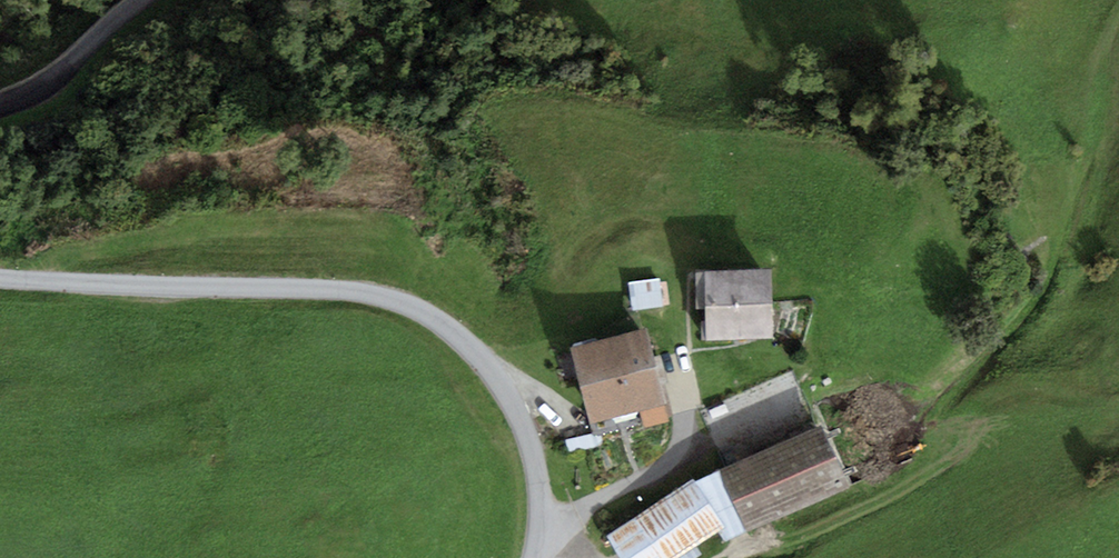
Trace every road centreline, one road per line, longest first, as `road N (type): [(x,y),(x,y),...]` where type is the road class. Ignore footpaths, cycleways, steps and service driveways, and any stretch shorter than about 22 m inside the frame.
road 1 (unclassified): [(533,557),(542,496),(517,411),(478,349),(415,307),(305,288),(0,279)]
road 2 (track): [(731,557),(833,525),(927,473)]
road 3 (unclassified): [(0,104),(57,77),(145,0)]

